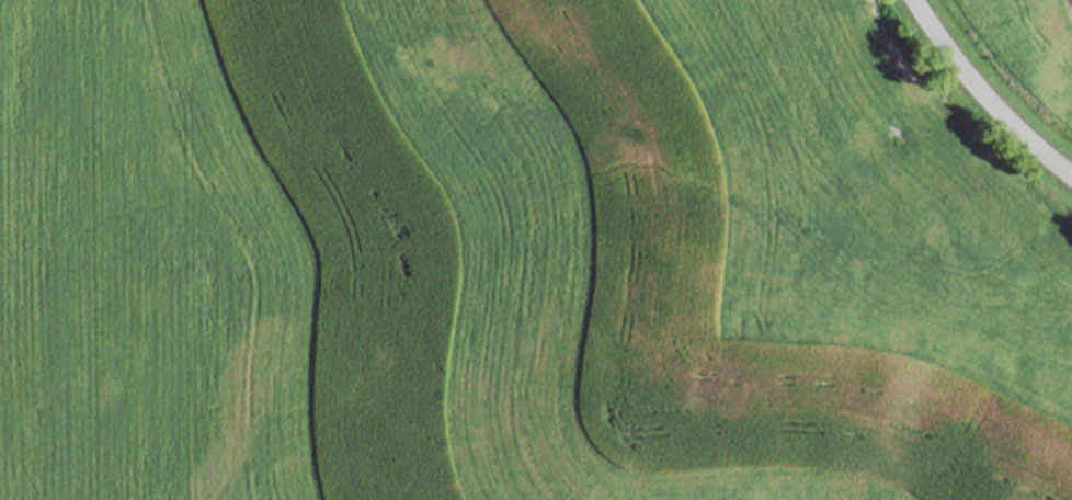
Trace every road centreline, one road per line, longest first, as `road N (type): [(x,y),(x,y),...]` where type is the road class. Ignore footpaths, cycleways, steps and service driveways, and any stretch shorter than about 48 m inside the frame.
road 1 (residential): [(911,0),(973,87),(1071,178)]

